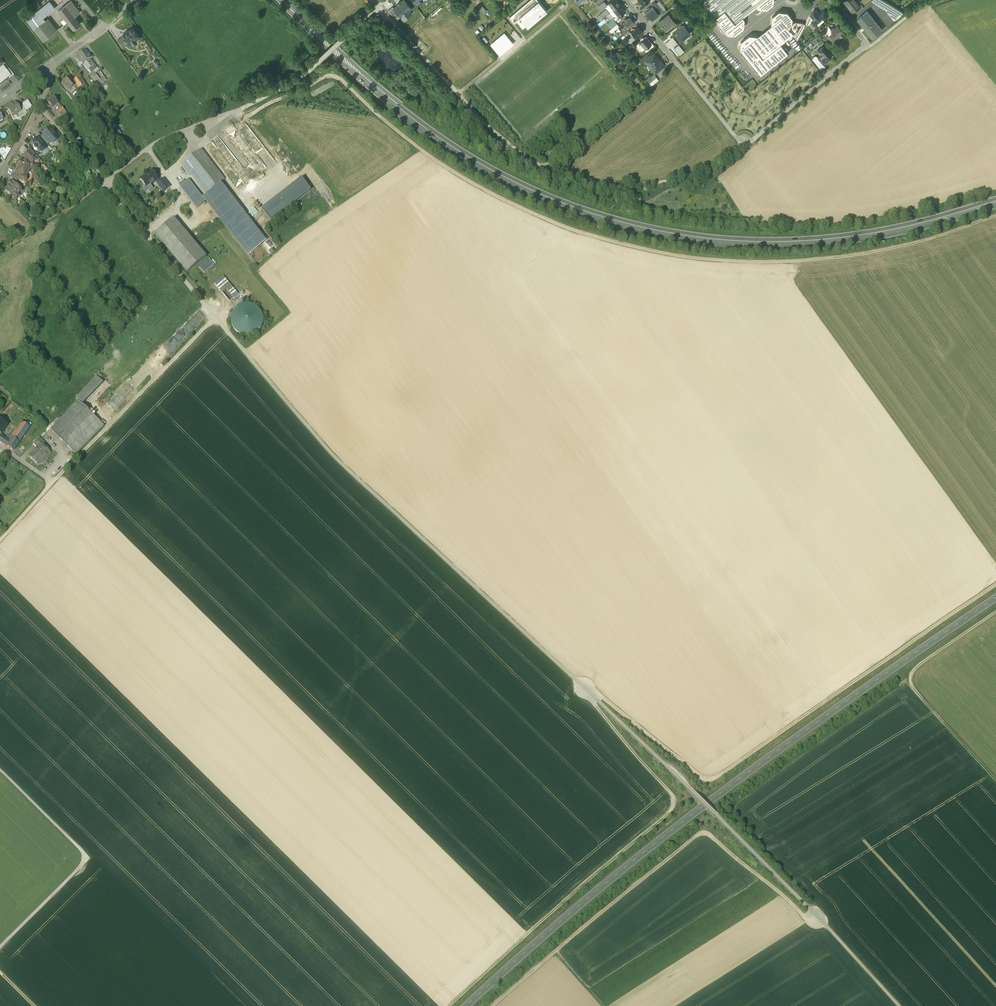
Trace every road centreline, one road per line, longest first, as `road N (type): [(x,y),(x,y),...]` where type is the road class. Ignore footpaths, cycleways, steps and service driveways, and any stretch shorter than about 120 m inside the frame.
road 1 (track): [(102,183),(338,461),(822,921),(897,1005)]
road 2 (track): [(995,216),(855,255),(762,263),(667,254),(529,212),(441,166),(334,76),(249,117),(238,110)]
road 3 (primary): [(995,203),(884,233),(785,243),(678,235),(603,218),(455,152),(389,102),(285,0)]
road 4 (primary): [(995,605),(689,824),(474,1005)]
road 5 (track): [(673,798),(588,694),(712,784),(995,591)]
road 6 (track): [(894,662),(589,234)]
road 7 (track): [(377,5),(486,124),(548,168),(600,182),(661,183),(724,160),(744,141)]
road 8 (residential): [(625,0),(739,141),(750,143),(866,45),(833,0)]
road 9 (track): [(102,183),(162,139),(295,82),(377,5)]
road 10 (track): [(0,539),(213,317)]
road 11 (track): [(673,798),(673,816),(456,1005)]
road 12 (track): [(501,1005),(707,838)]
road 13 (track): [(0,770),(91,862),(0,956)]
road 14 (track): [(995,618),(913,683),(995,781)]
road 15 (track): [(822,921),(813,928),(707,838),(703,826)]

